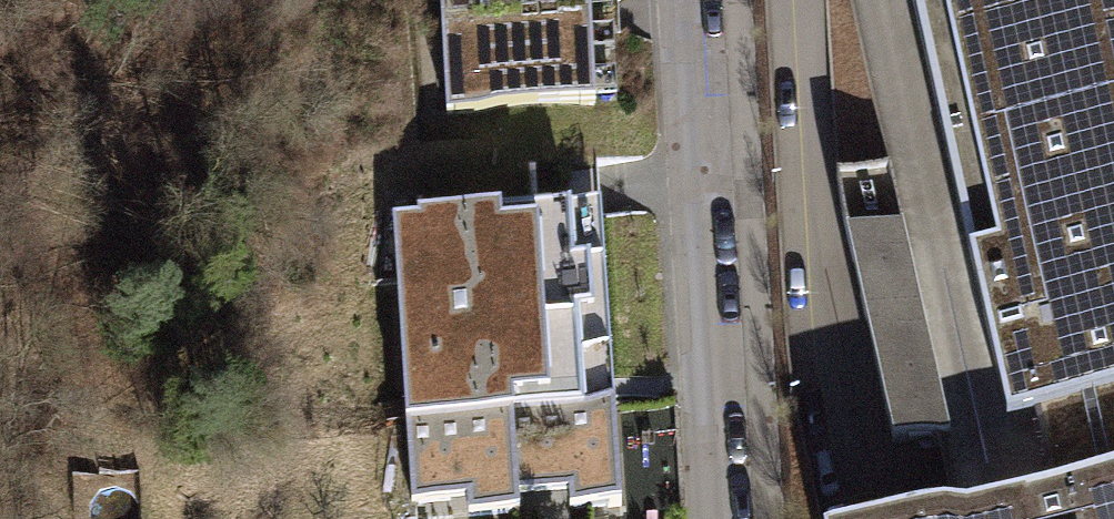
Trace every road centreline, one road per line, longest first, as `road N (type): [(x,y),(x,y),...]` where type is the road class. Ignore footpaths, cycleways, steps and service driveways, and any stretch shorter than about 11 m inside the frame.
road 1 (residential): [(723,518),(690,0)]

